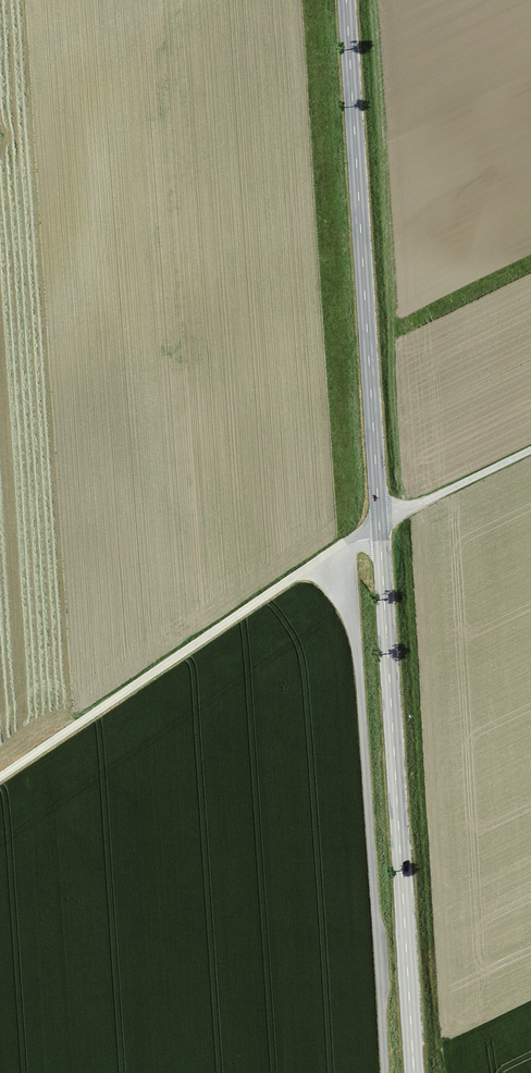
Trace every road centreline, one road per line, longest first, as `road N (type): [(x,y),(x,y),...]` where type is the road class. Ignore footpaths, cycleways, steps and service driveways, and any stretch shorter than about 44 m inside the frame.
road 1 (tertiary): [(414,1072),(346,0)]
road 2 (track): [(0,777),(349,539),(530,450)]
road 3 (track): [(385,1072),(349,539)]

